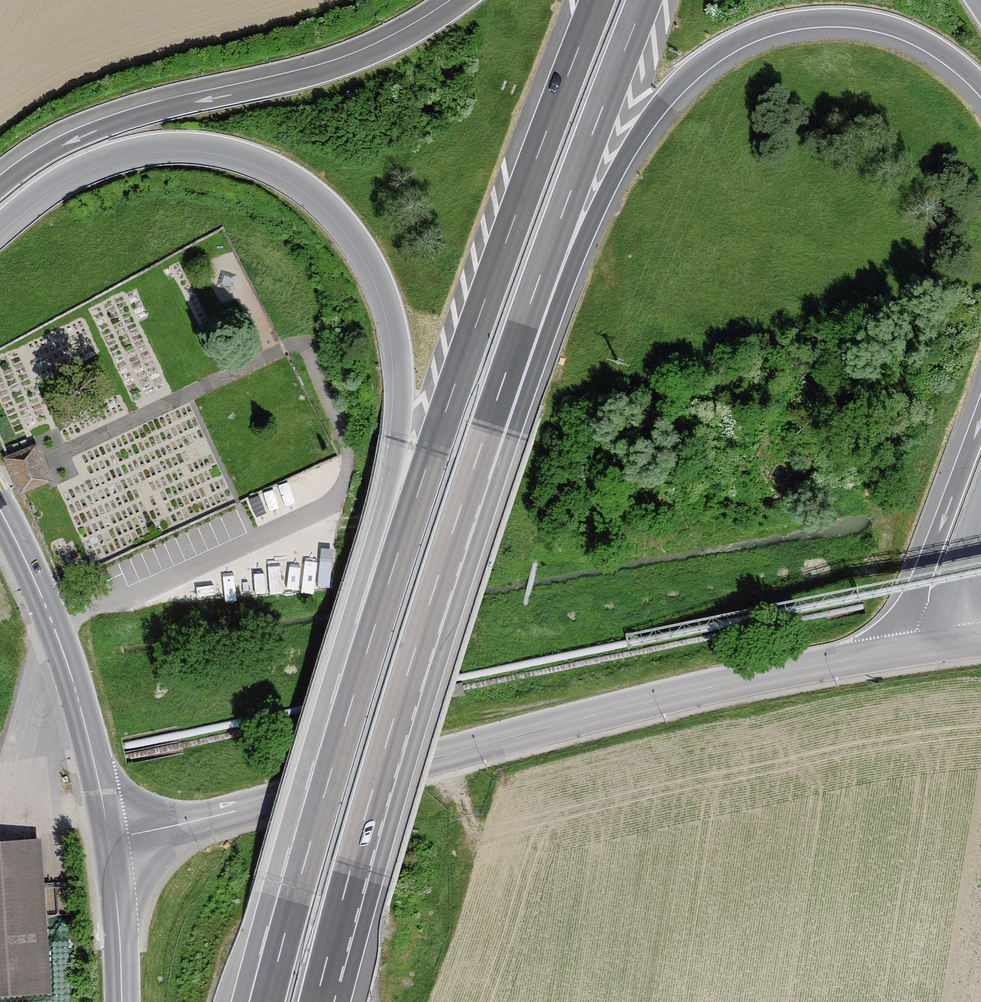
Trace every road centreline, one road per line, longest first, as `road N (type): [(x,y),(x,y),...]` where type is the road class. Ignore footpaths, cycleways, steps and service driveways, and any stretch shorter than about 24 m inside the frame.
road 1 (tertiary): [(912,650),(752,678),(109,839)]
road 2 (motorway): [(0,223),(63,174),(114,152),(169,142),(269,161),(337,209),(382,278),(403,376),(374,630)]
road 3 (motorway): [(472,472),(551,327),(620,166),(694,69),(758,31),(855,19),(926,41),(980,84)]
road 4 (motorway): [(598,0),(374,630)]
road 5 (motorway): [(316,1001),(472,472)]
road 6 (motorway): [(466,0),(346,65),(98,130),(0,188)]
road 7 (motorway): [(472,472),(645,0)]
road 8 (motorway): [(374,630),(267,1001)]
road 9 (tertiary): [(0,510),(63,651),(109,839)]
road 10 (motorway): [(980,418),(927,566),(912,650)]
road 11 (motorway): [(912,650),(980,495)]
road 12 (tertiary): [(109,839),(122,1001)]

